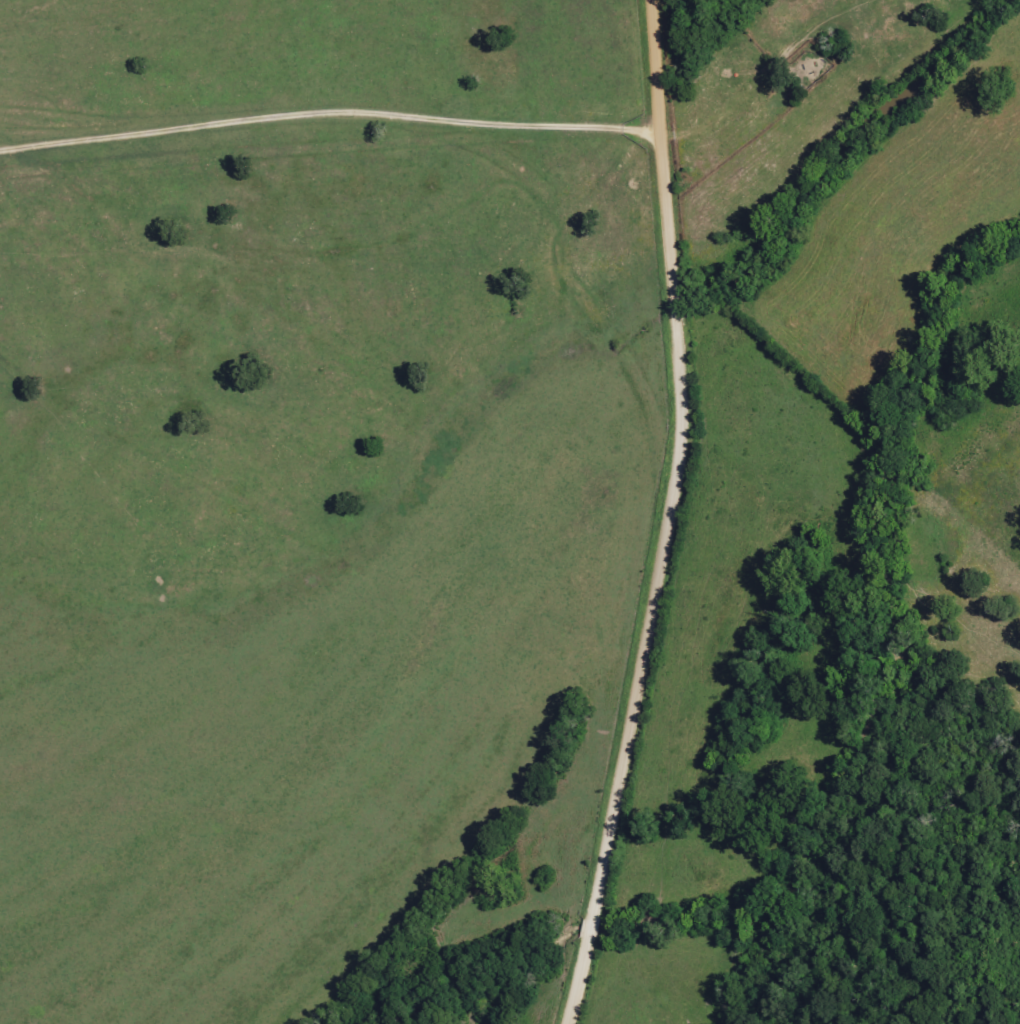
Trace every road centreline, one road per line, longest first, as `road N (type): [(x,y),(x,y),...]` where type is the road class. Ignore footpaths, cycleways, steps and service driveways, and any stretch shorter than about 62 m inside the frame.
road 1 (residential): [(574,1023),(683,460),(687,400),(655,0)]

